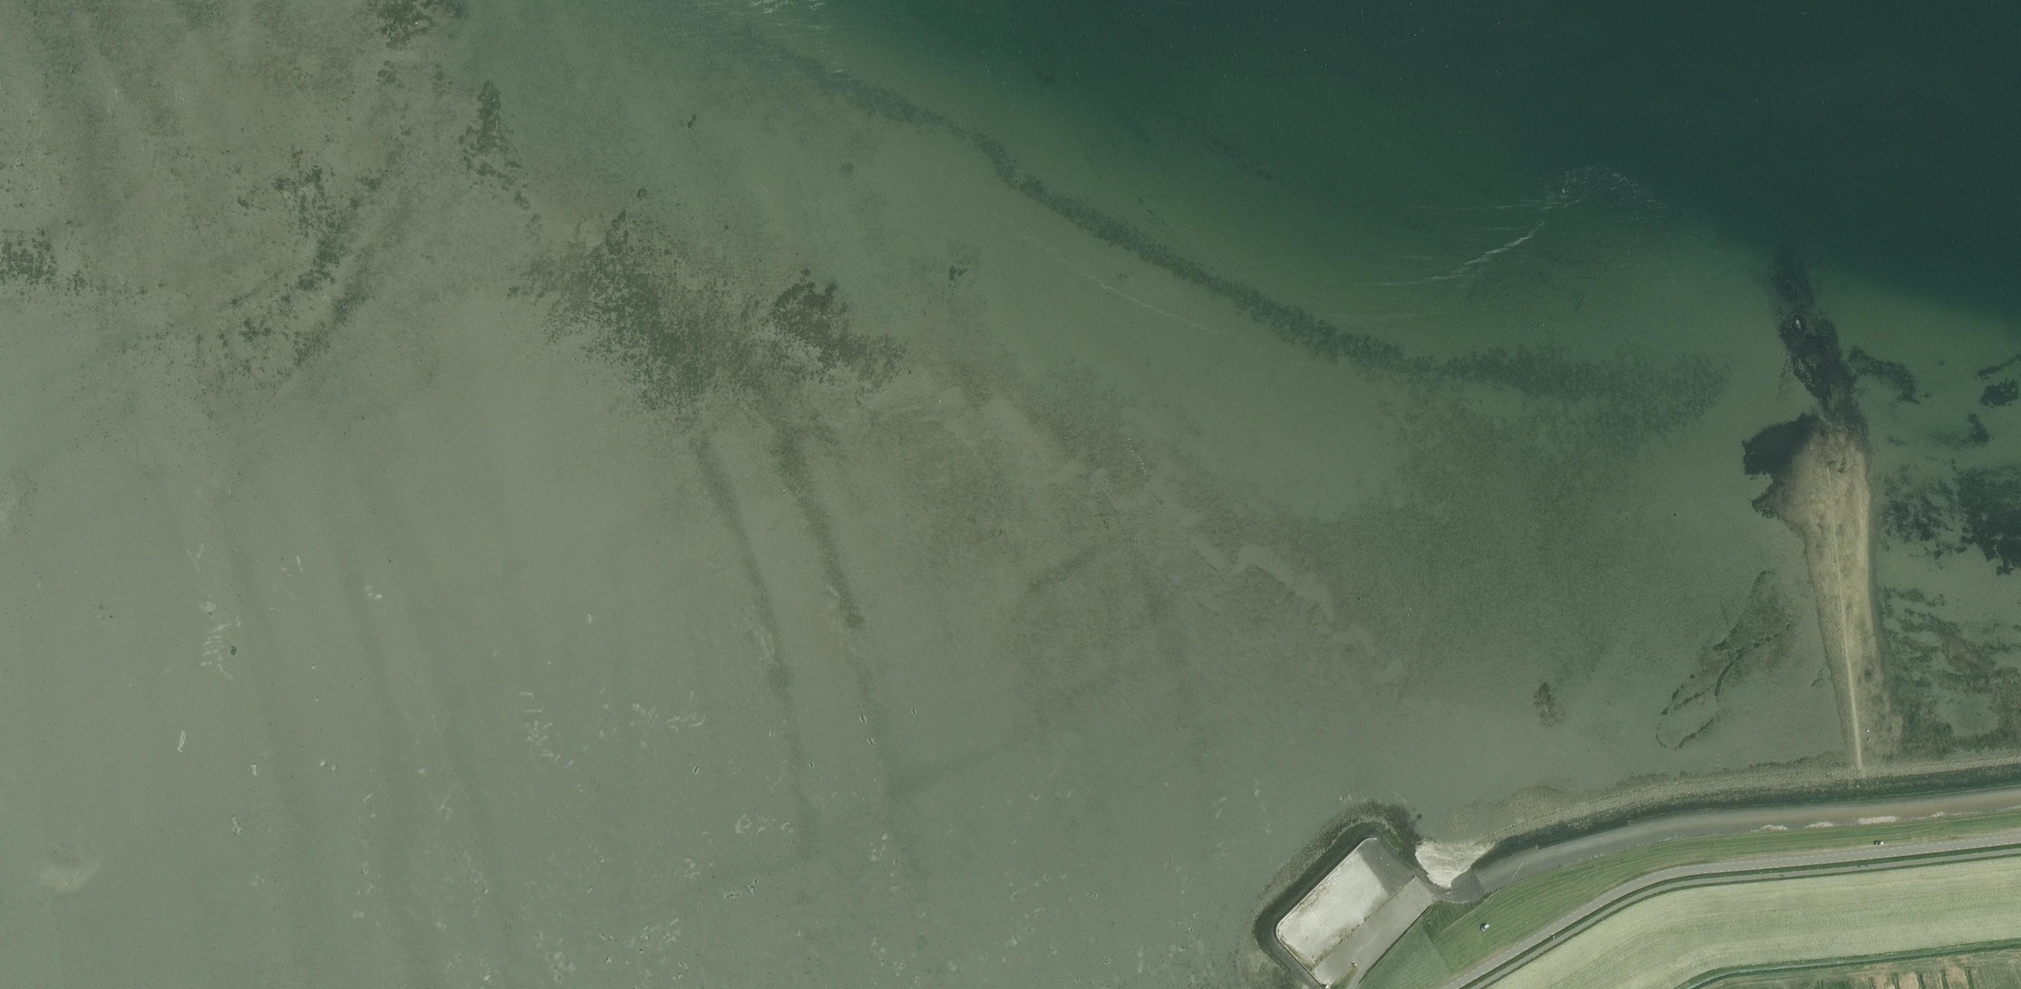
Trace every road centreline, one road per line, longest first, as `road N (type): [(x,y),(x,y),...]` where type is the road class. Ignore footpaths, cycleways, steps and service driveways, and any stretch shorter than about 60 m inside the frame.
road 1 (tertiary): [(2020,831),(1661,877),(1444,988)]

